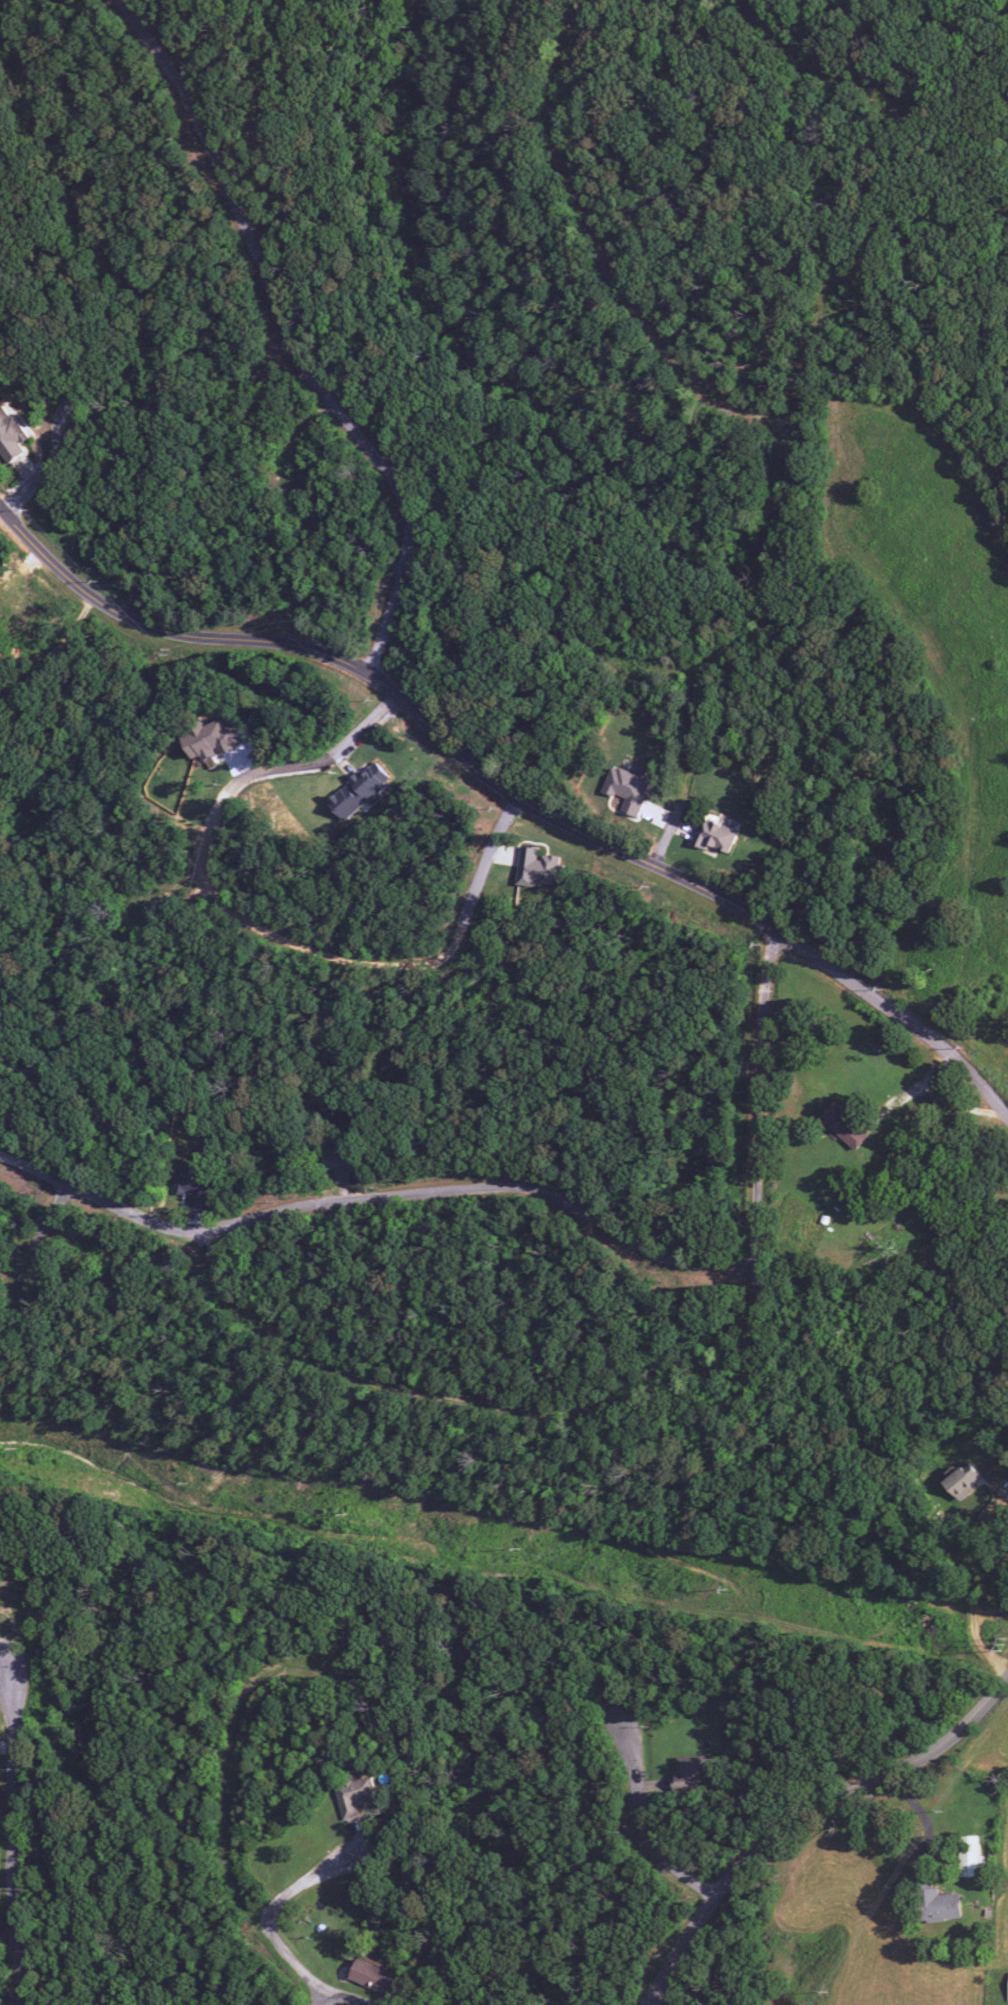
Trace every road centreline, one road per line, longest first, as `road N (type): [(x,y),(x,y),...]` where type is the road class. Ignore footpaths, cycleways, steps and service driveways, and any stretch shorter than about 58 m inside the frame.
road 1 (tertiary): [(1007,1114),(945,1050),(781,934),(517,804),(374,677),(296,647),(179,636),(135,622),(93,600),(0,506)]
road 2 (residential): [(781,934),(773,960),(756,1315),(743,1352),(712,1371),(566,1419),(350,1380),(233,1310),(204,1236)]
road 3 (residential): [(374,677),(399,606),(412,511),(307,368),(190,100),(118,0)]
road 4 (residential): [(517,804),(443,964),(398,970),(294,950),(209,880),(218,810),(237,790),(305,760),(335,764),(402,702)]
road 5 (residential): [(757,1273),(678,1266),(639,1253),(555,1197),(516,1188),(277,1214),(204,1236)]
road 6 (residential): [(791,432),(700,398),(607,269),(577,212),(552,125),(556,82),(585,0)]
road 7 (tertiary): [(645,2004),(711,1896),(762,1839),(828,1797),(920,1758),(960,1727),(1007,1671)]
road 8 (residential): [(364,2004),(311,1983),(264,1924),(235,1860),(238,1753),(257,1693),(280,1678),(329,1669)]
road 9 (residential): [(25,2004),(14,1884),(15,1683)]
road 10 (residential): [(697,667),(761,620),(791,432)]
road 11 (residential): [(204,1236),(158,1227),(0,1165)]
road 12 (residential): [(721,0),(817,60),(910,100)]
road 13 (residential): [(658,870),(696,756),(697,667)]
road 14 (residential): [(711,1896),(650,1836),(619,1721)]
road 15 (residential): [(216,155),(251,135),(271,102),(283,0)]
road 16 (residential): [(791,432),(819,317),(849,270)]
road 17 (residential): [(93,600),(46,674),(0,705)]
road 18 (residential): [(10,518),(52,476),(78,419)]

